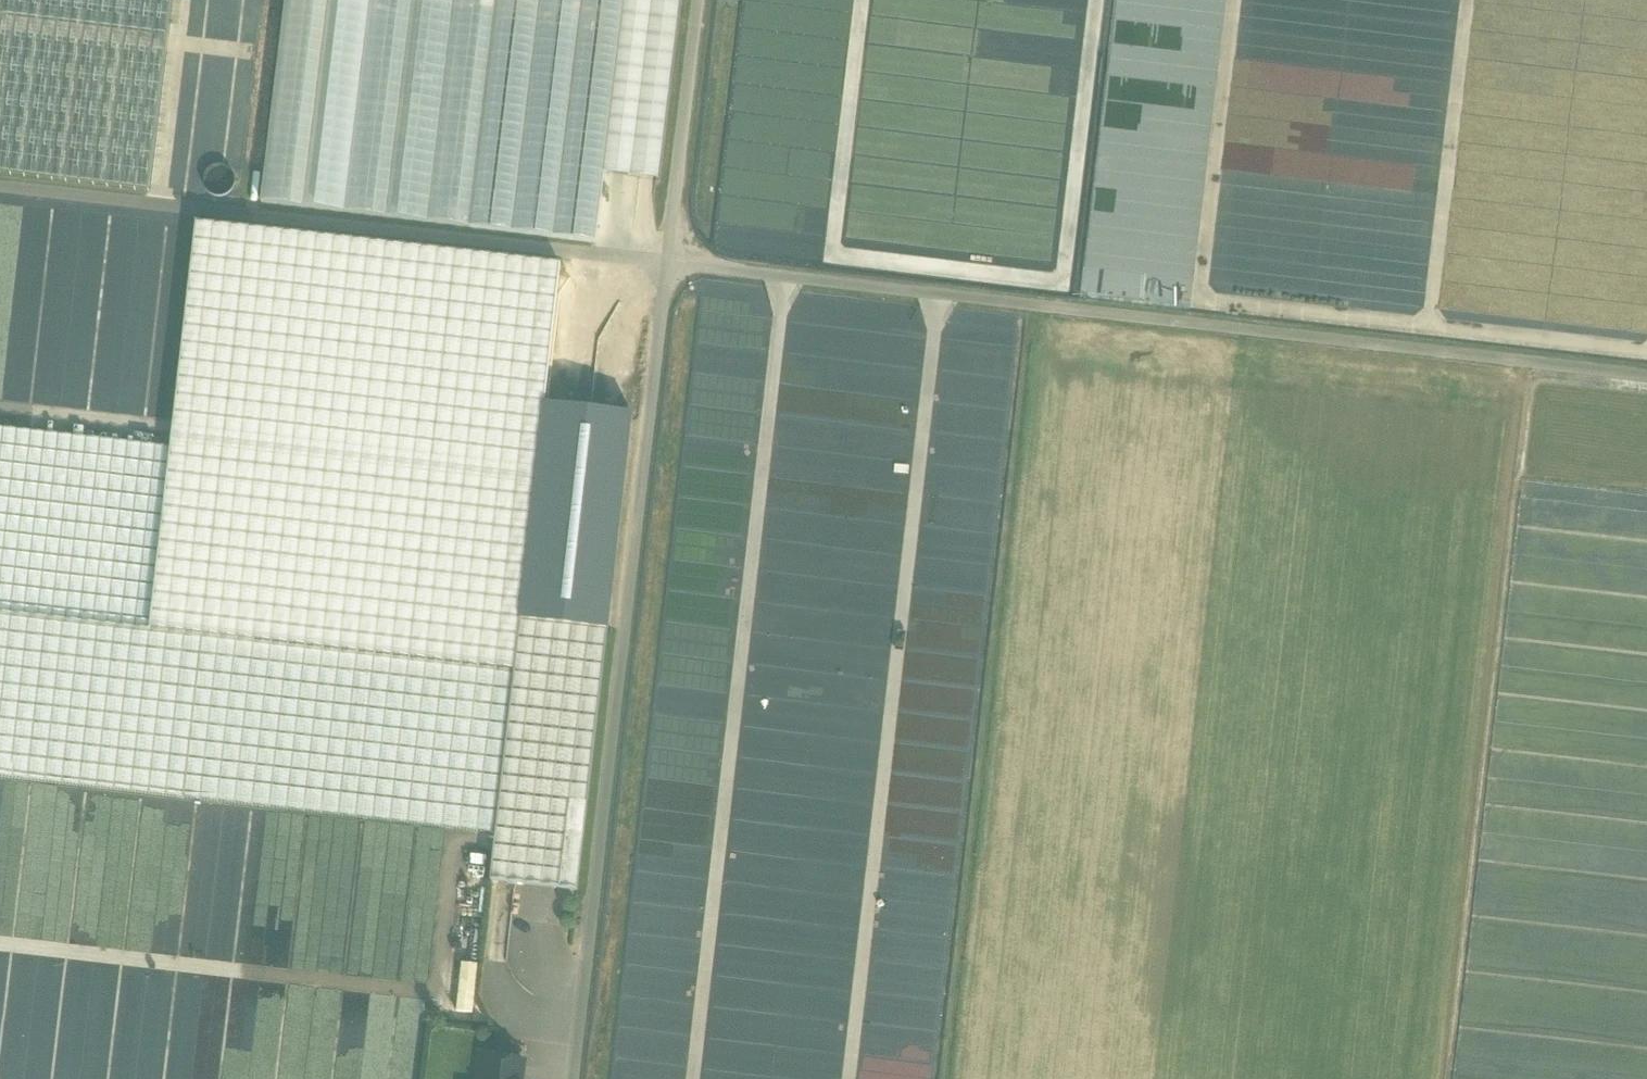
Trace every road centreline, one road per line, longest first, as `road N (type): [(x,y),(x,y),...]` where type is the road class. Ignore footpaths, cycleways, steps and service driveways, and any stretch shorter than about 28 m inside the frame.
road 1 (track): [(569,1078),(690,0)]
road 2 (track): [(1646,375),(662,278)]

